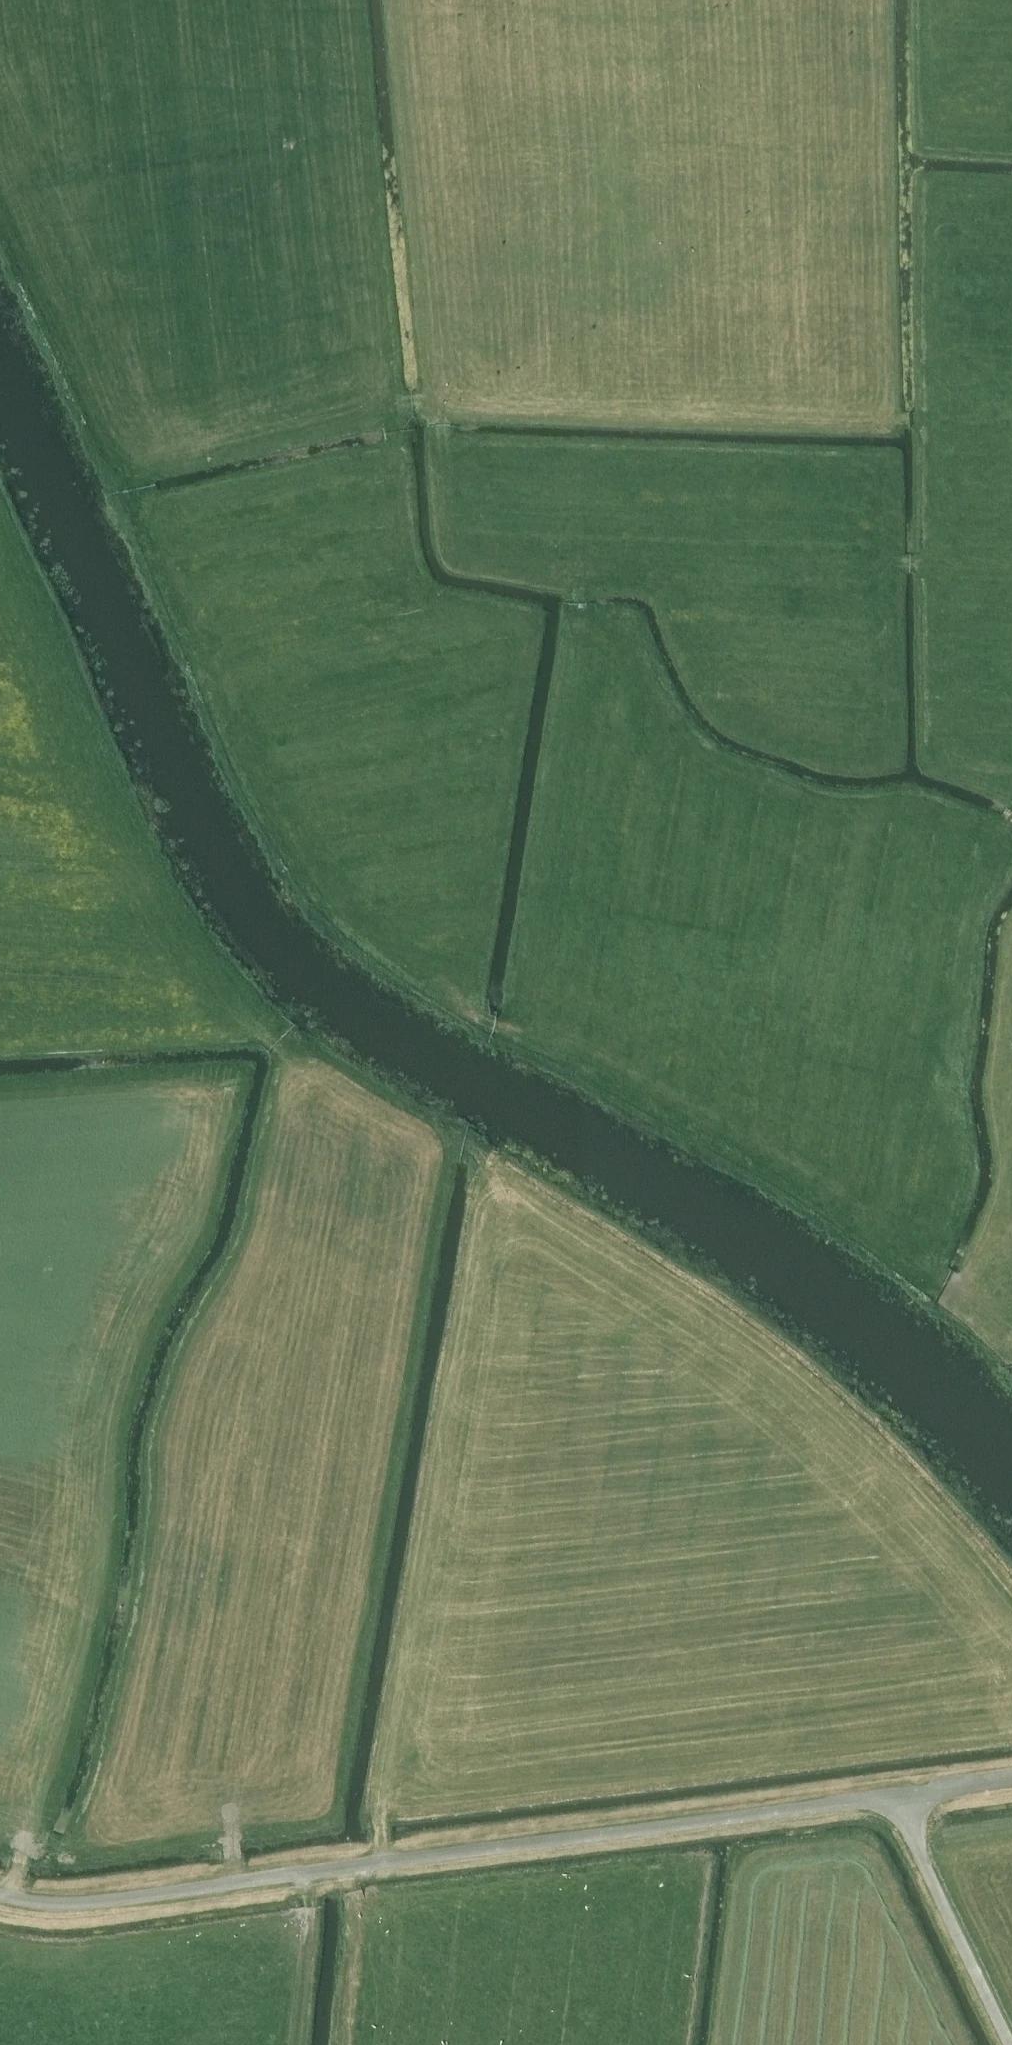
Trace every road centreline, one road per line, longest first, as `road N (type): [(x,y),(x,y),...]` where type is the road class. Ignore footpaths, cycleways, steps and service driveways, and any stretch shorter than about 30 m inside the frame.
road 1 (unclassified): [(1011,1781),(92,1902),(0,1895)]

